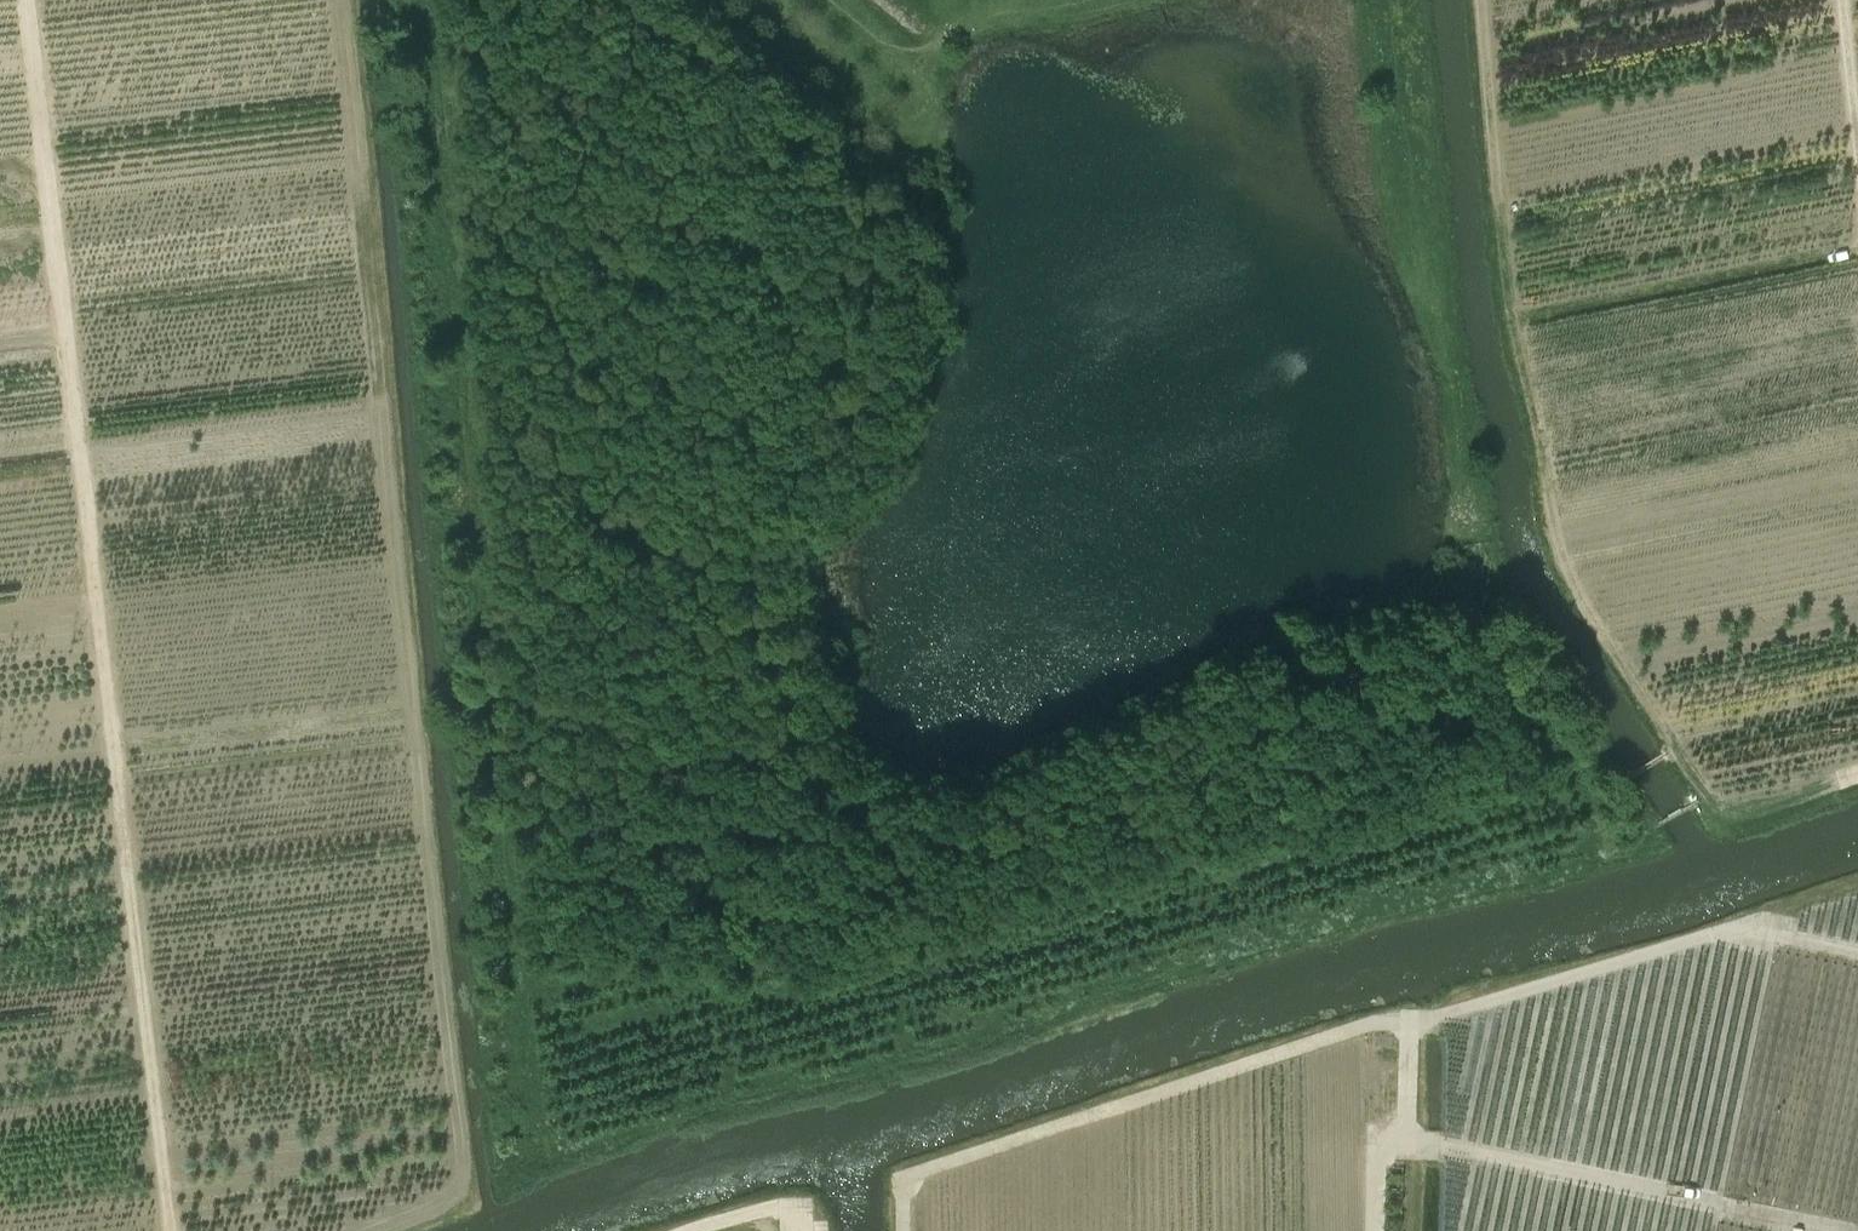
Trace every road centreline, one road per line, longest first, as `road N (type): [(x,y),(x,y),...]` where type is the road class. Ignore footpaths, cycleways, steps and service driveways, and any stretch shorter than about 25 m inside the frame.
road 1 (track): [(169,1230),(26,0)]

